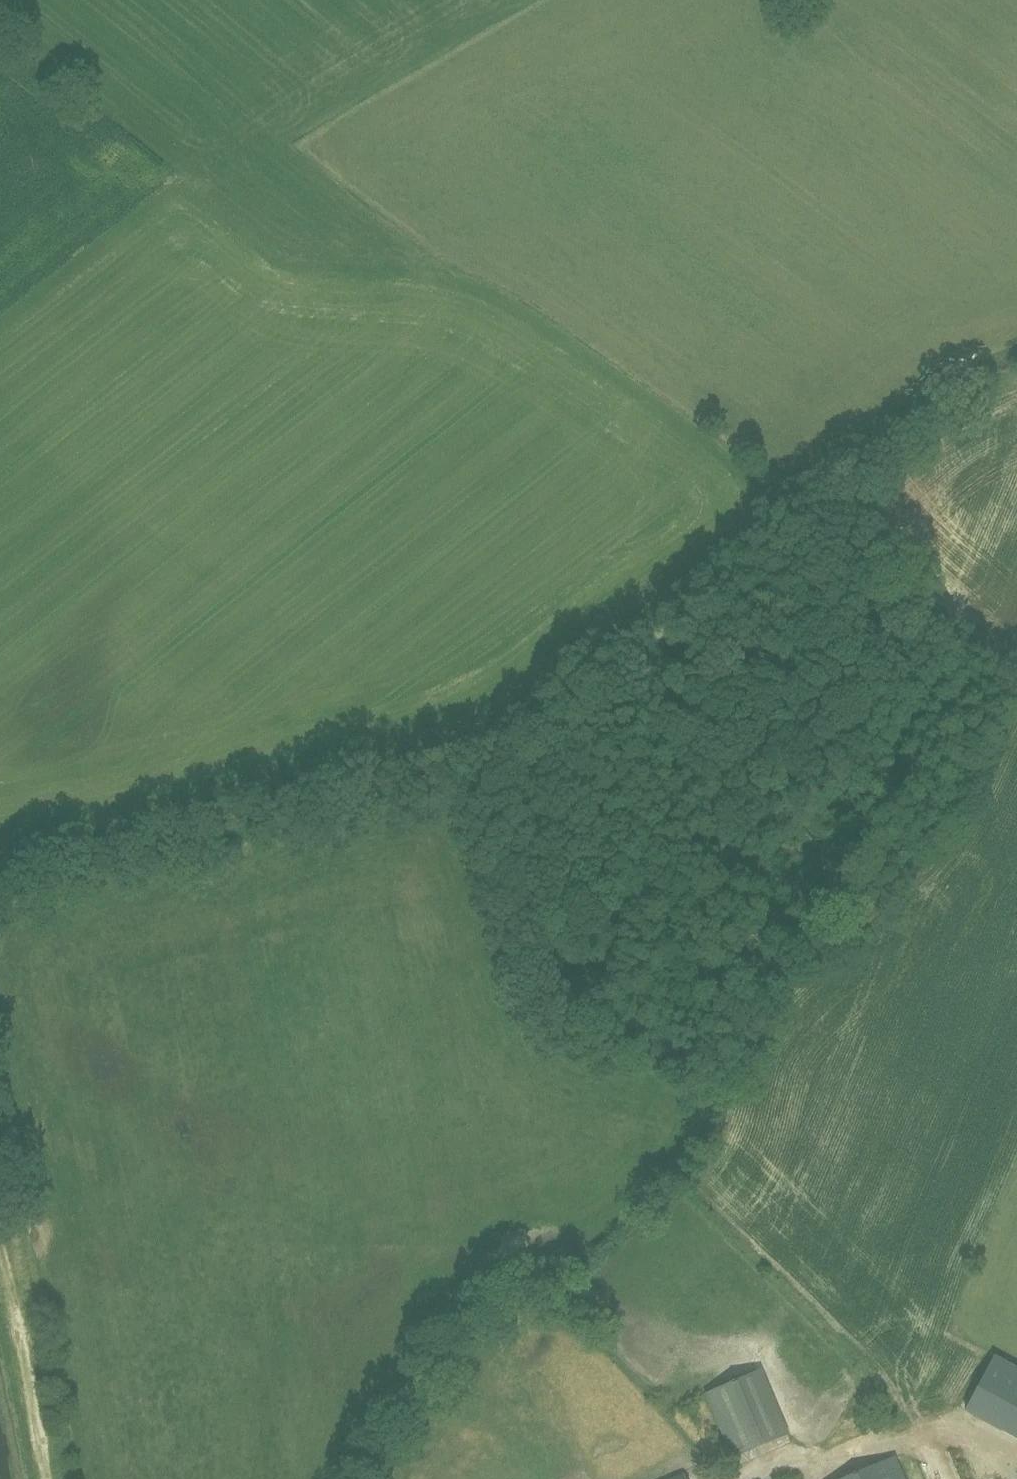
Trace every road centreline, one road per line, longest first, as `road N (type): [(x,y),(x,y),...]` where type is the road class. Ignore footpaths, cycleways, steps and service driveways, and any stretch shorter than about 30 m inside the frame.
road 1 (track): [(0,1249),(46,1478)]

